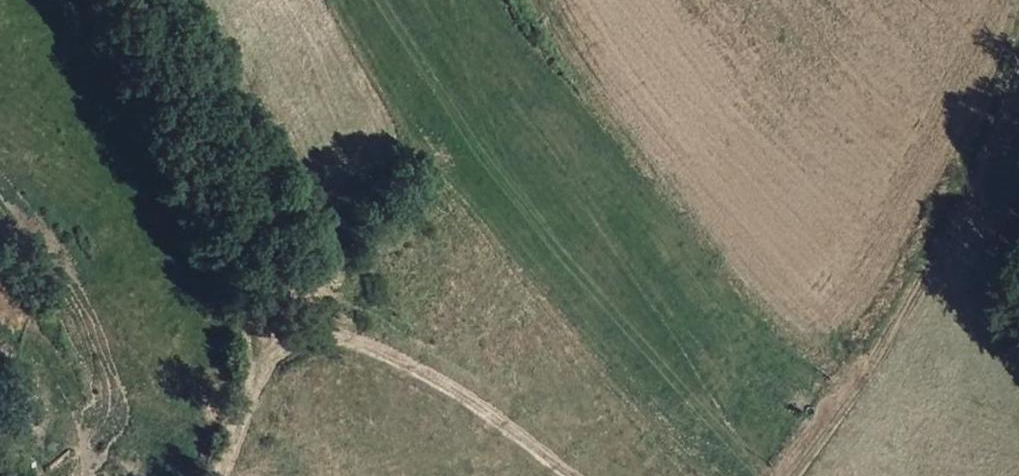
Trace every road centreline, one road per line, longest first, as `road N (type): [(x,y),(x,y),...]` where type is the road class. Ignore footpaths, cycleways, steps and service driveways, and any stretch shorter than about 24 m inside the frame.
road 1 (track): [(795,475),(879,359),(968,202),(1018,75)]
road 2 (track): [(257,371),(296,339),(334,334),(436,377),(572,475)]

